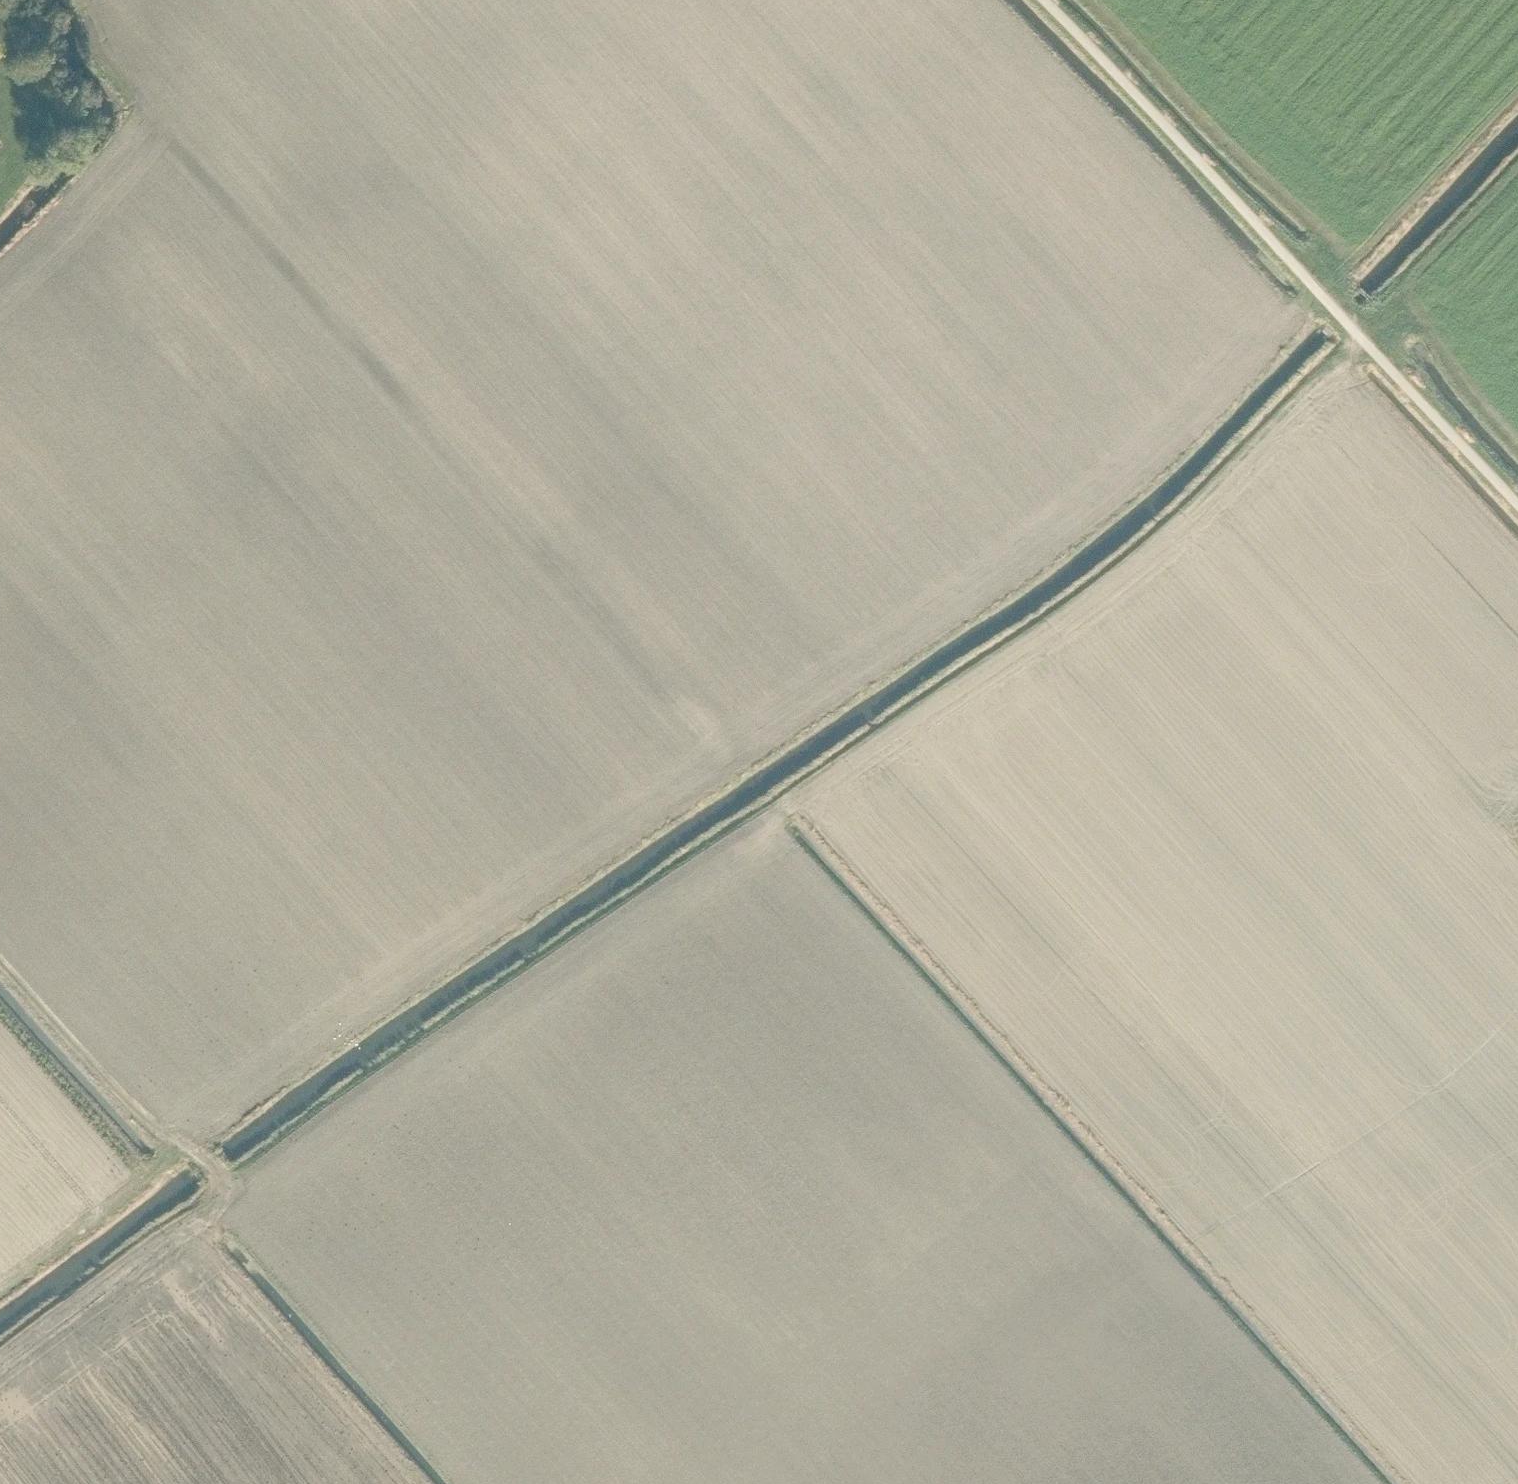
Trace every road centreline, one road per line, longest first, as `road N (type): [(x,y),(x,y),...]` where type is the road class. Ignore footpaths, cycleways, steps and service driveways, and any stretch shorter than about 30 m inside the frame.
road 1 (unclassified): [(1517,504),(1042,0)]

